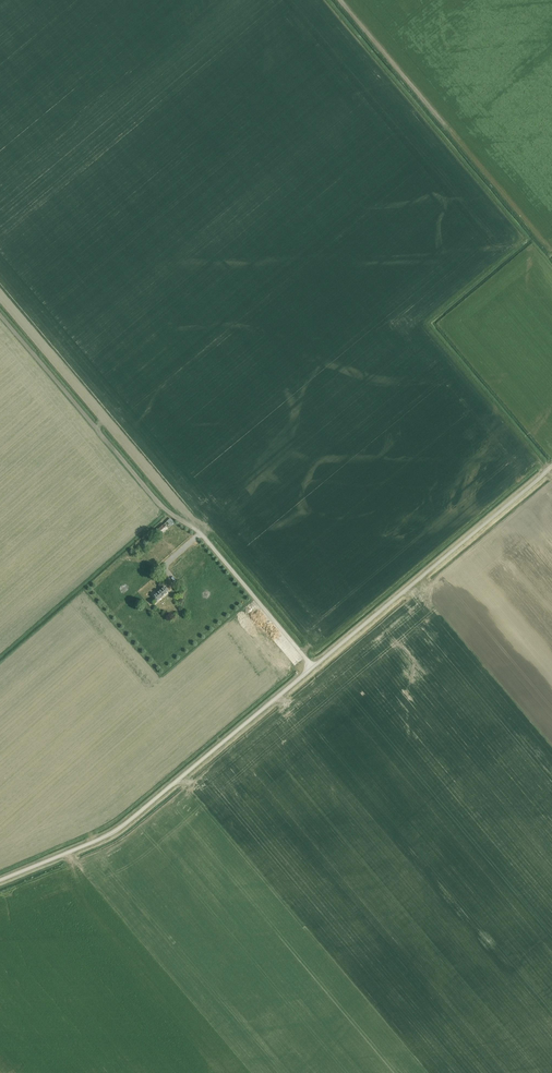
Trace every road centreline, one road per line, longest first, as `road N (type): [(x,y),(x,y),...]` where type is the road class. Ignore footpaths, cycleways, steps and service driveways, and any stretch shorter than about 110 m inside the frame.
road 1 (unclassified): [(0,880),(115,831),(313,667)]
road 2 (track): [(551,254),(337,0)]
road 3 (unclassified): [(313,667),(551,466)]
road 4 (track): [(165,509),(0,315)]
road 5 (unclassified): [(313,667),(201,534),(165,509)]

